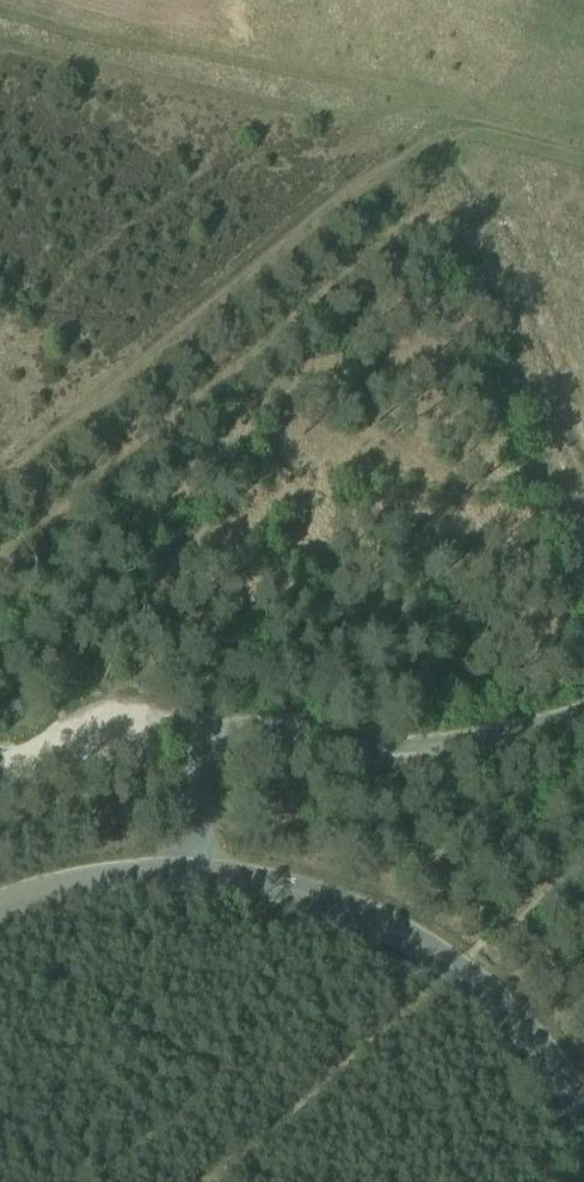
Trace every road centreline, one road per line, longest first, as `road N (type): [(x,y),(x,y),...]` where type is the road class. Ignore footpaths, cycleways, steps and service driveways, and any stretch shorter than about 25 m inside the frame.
road 1 (track): [(0,561),(413,220),(434,217),(458,229),(583,558)]
road 2 (unclassified): [(191,873),(206,756),(233,737),(354,751),(432,748),(583,704)]
road 3 (track): [(214,1181),(583,863)]
road 4 (unclassified): [(191,873),(302,891),(411,939),(493,998),(583,1111)]
road 5 (track): [(0,33),(390,143),(402,157)]
road 6 (track): [(206,756),(164,740),(47,767),(0,758)]
road 7 (unclassified): [(0,908),(116,876),(191,873)]

